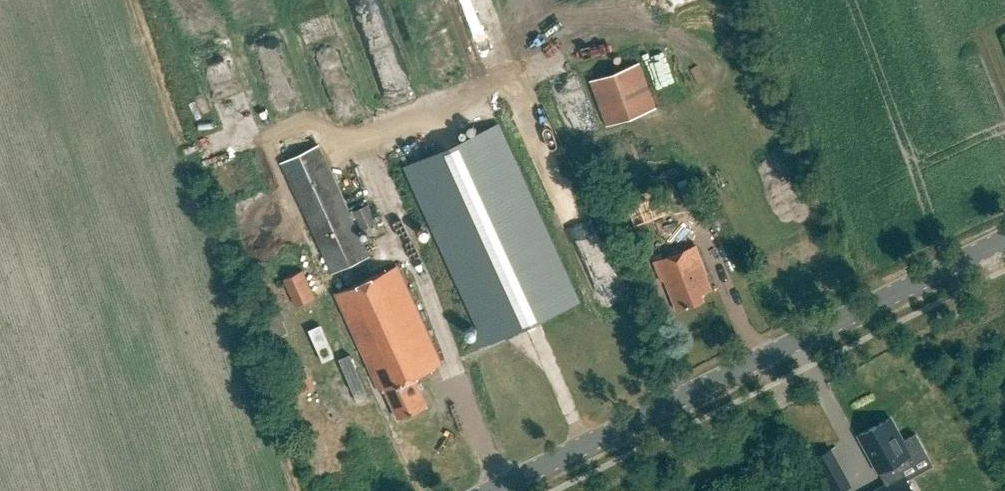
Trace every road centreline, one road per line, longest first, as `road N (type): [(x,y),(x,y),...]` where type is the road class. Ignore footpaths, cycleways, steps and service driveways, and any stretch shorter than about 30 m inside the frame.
road 1 (tertiary): [(492,490),(1004,239)]

